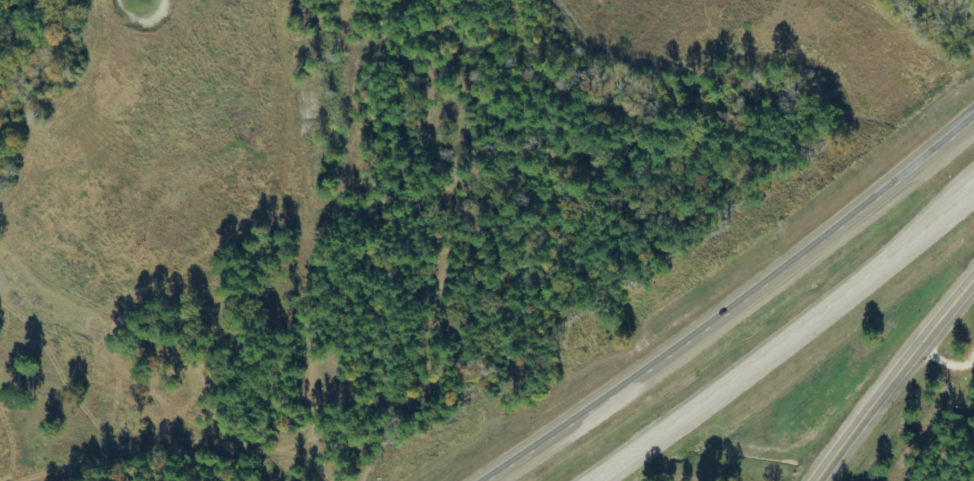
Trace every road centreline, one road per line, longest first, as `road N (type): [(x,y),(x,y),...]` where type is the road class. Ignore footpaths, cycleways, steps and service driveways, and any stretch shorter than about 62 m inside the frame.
road 1 (trunk): [(973,115),(610,405),(492,480)]
road 2 (trunk): [(587,480),(937,219)]
road 3 (secondary): [(973,281),(817,480)]

